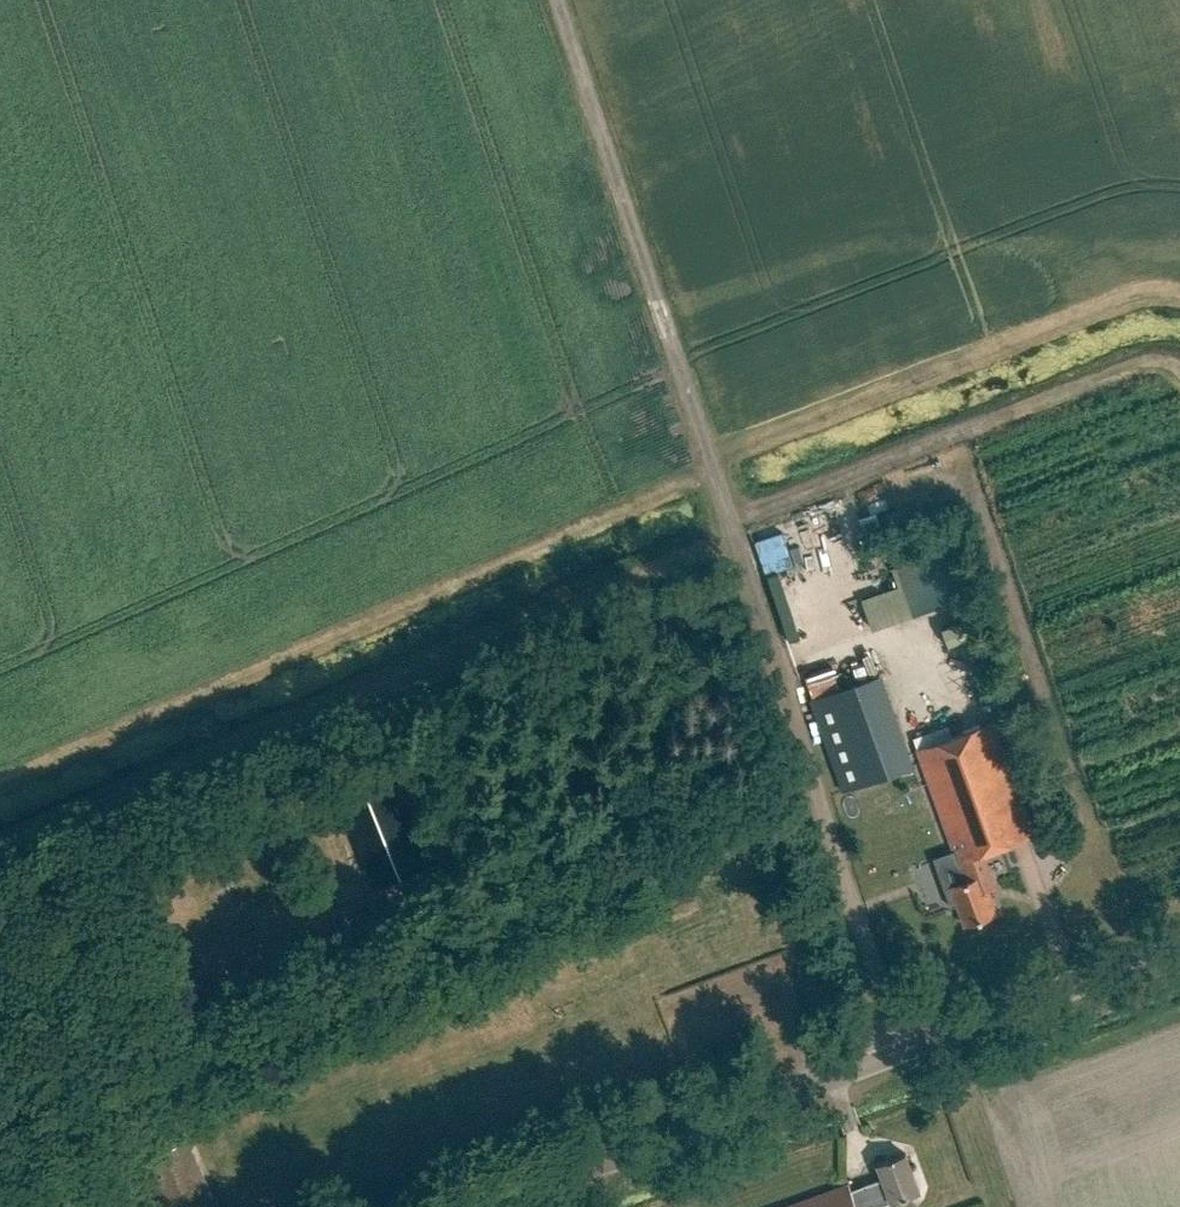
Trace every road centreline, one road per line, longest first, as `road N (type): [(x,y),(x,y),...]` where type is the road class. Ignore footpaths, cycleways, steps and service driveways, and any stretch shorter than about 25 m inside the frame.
road 1 (track): [(824,809),(556,0)]
road 2 (unclassified): [(489,1206),(1179,950)]
road 3 (track): [(905,1054),(824,809)]

